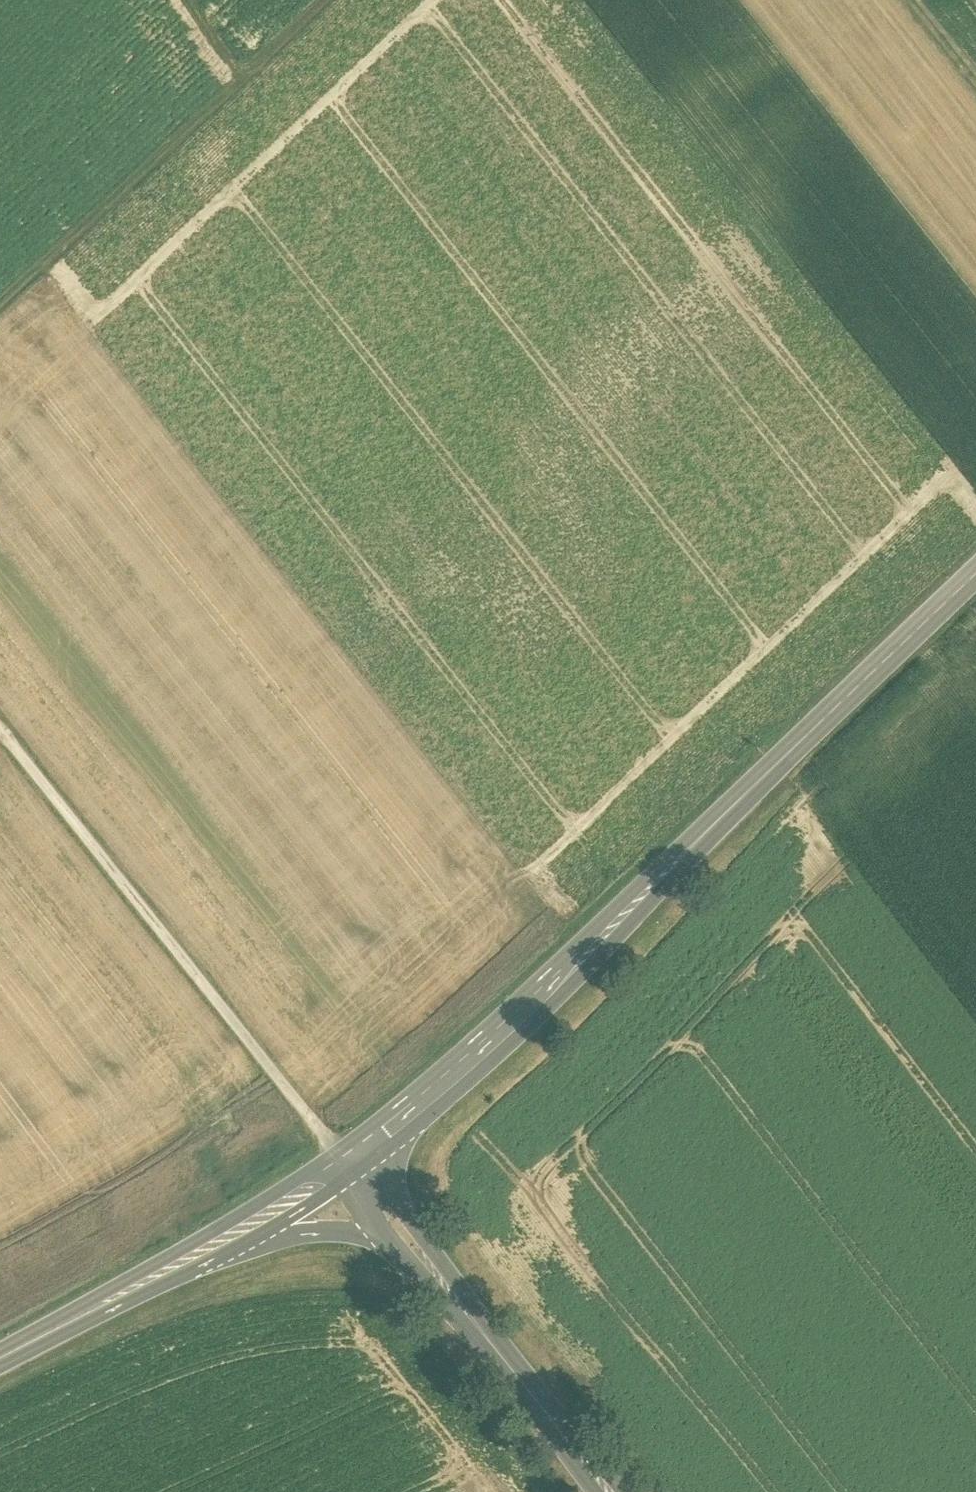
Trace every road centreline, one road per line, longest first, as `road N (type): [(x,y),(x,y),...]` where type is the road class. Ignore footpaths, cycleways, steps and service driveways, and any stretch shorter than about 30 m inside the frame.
road 1 (secondary): [(975,604),(759,810),(366,1152)]
road 2 (track): [(0,722),(347,1164)]
road 3 (track): [(347,0),(0,333)]
road 4 (secondary): [(495,1349),(366,1152)]
road 5 (secondary): [(191,1259),(0,1364)]
road 6 (secondary): [(191,1259),(310,1233),(393,1244)]
road 7 (secondary): [(609,1491),(495,1349)]
road 8 (secondary): [(334,1171),(191,1259)]
road 9 (secondary): [(393,1244),(495,1349)]

